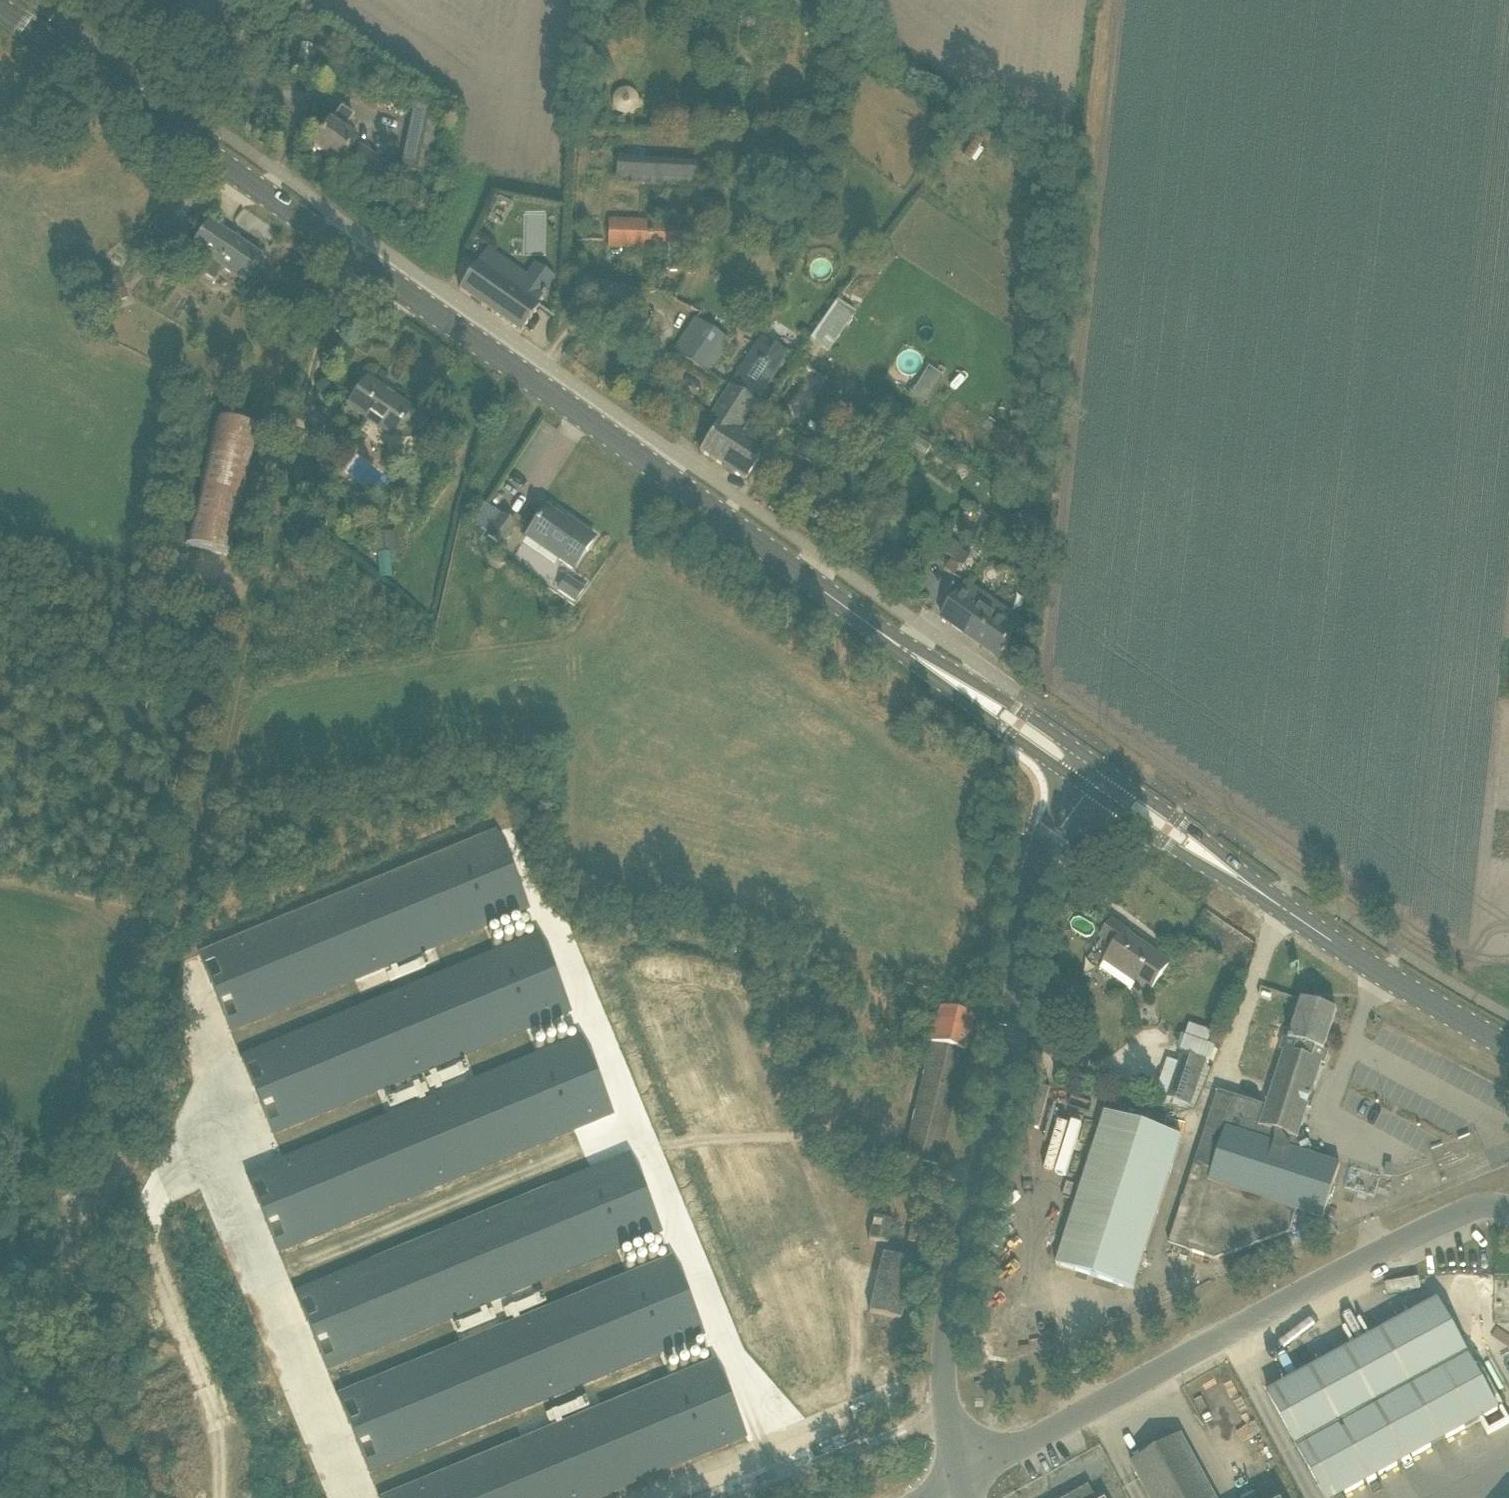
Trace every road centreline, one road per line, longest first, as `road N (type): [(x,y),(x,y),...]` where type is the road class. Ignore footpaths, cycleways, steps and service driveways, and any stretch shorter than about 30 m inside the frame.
road 1 (track): [(41,1426),(60,1233),(71,1204),(116,1189),(268,525),(332,294),(352,253)]
road 2 (secondary): [(946,672),(0,10)]
road 3 (unclassified): [(951,1460),(1011,1452),(1452,1218),(1508,1207)]
road 4 (unclassified): [(948,1421),(948,1320),(1006,1068),(1031,889)]
road 5 (secondary): [(1508,1046),(1110,772)]
road 6 (secondary): [(1103,802),(1416,1012),(1508,1050)]
road 7 (unclassified): [(742,1497),(903,1432),(948,1421)]
road 8 (secondary): [(1110,772),(1026,712),(946,672)]
road 9 (unclassified): [(37,1497),(41,1426),(0,1338)]
road 10 (secondary): [(946,672),(1011,736),(1073,780)]
road 11 (unclassified): [(1073,780),(1045,817),(1031,860),(1031,889)]

